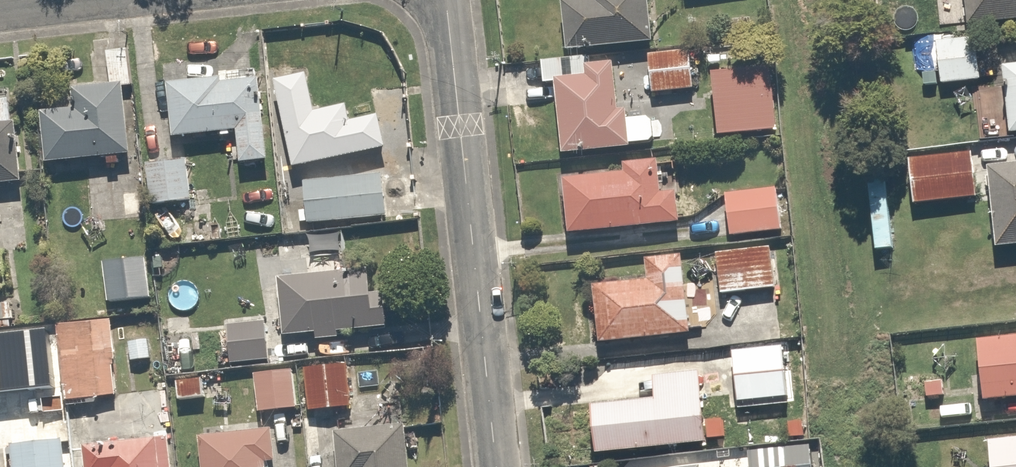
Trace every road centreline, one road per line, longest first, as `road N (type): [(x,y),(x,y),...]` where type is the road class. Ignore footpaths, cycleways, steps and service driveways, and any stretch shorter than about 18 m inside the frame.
road 1 (residential): [(496,466),(446,0)]

